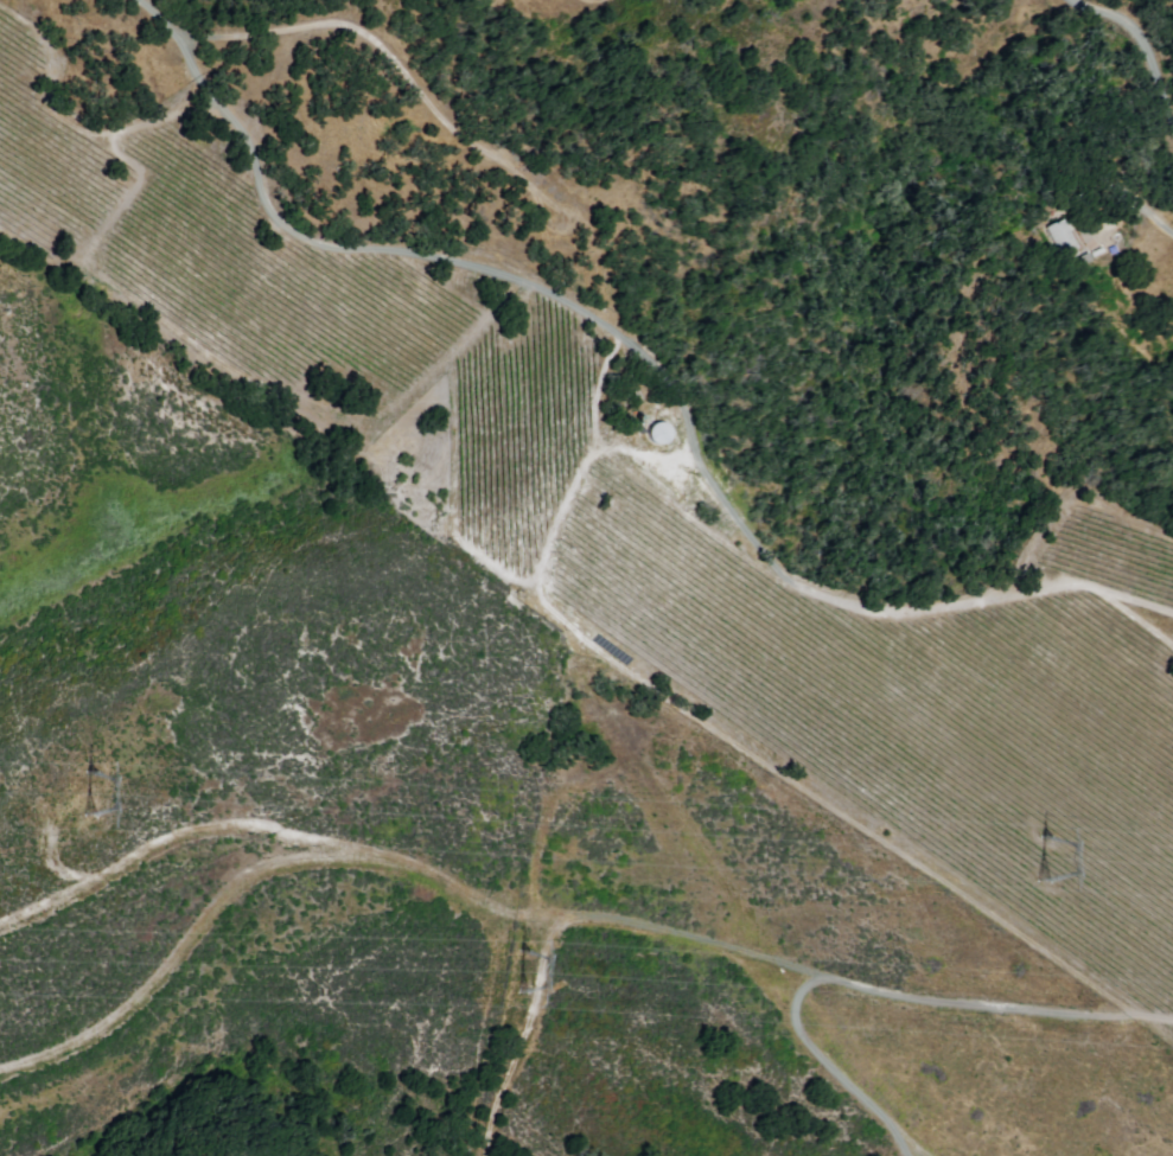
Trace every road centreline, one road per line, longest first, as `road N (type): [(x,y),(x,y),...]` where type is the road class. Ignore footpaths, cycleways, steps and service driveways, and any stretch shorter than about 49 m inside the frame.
road 1 (track): [(1172,613),(1076,583),(926,608),(840,599),(751,534),(709,475),(694,445),(688,402),(621,336),(610,241),(534,167),(482,149),(429,104),(383,45),(350,28),(246,38),(153,0)]
road 2 (track): [(0,930),(192,834),(279,829),(527,913),(713,941),(861,988),(1172,1019)]
road 3 (track): [(621,336),(521,281),(441,261),(329,249),(287,230),(232,120),(149,0)]

